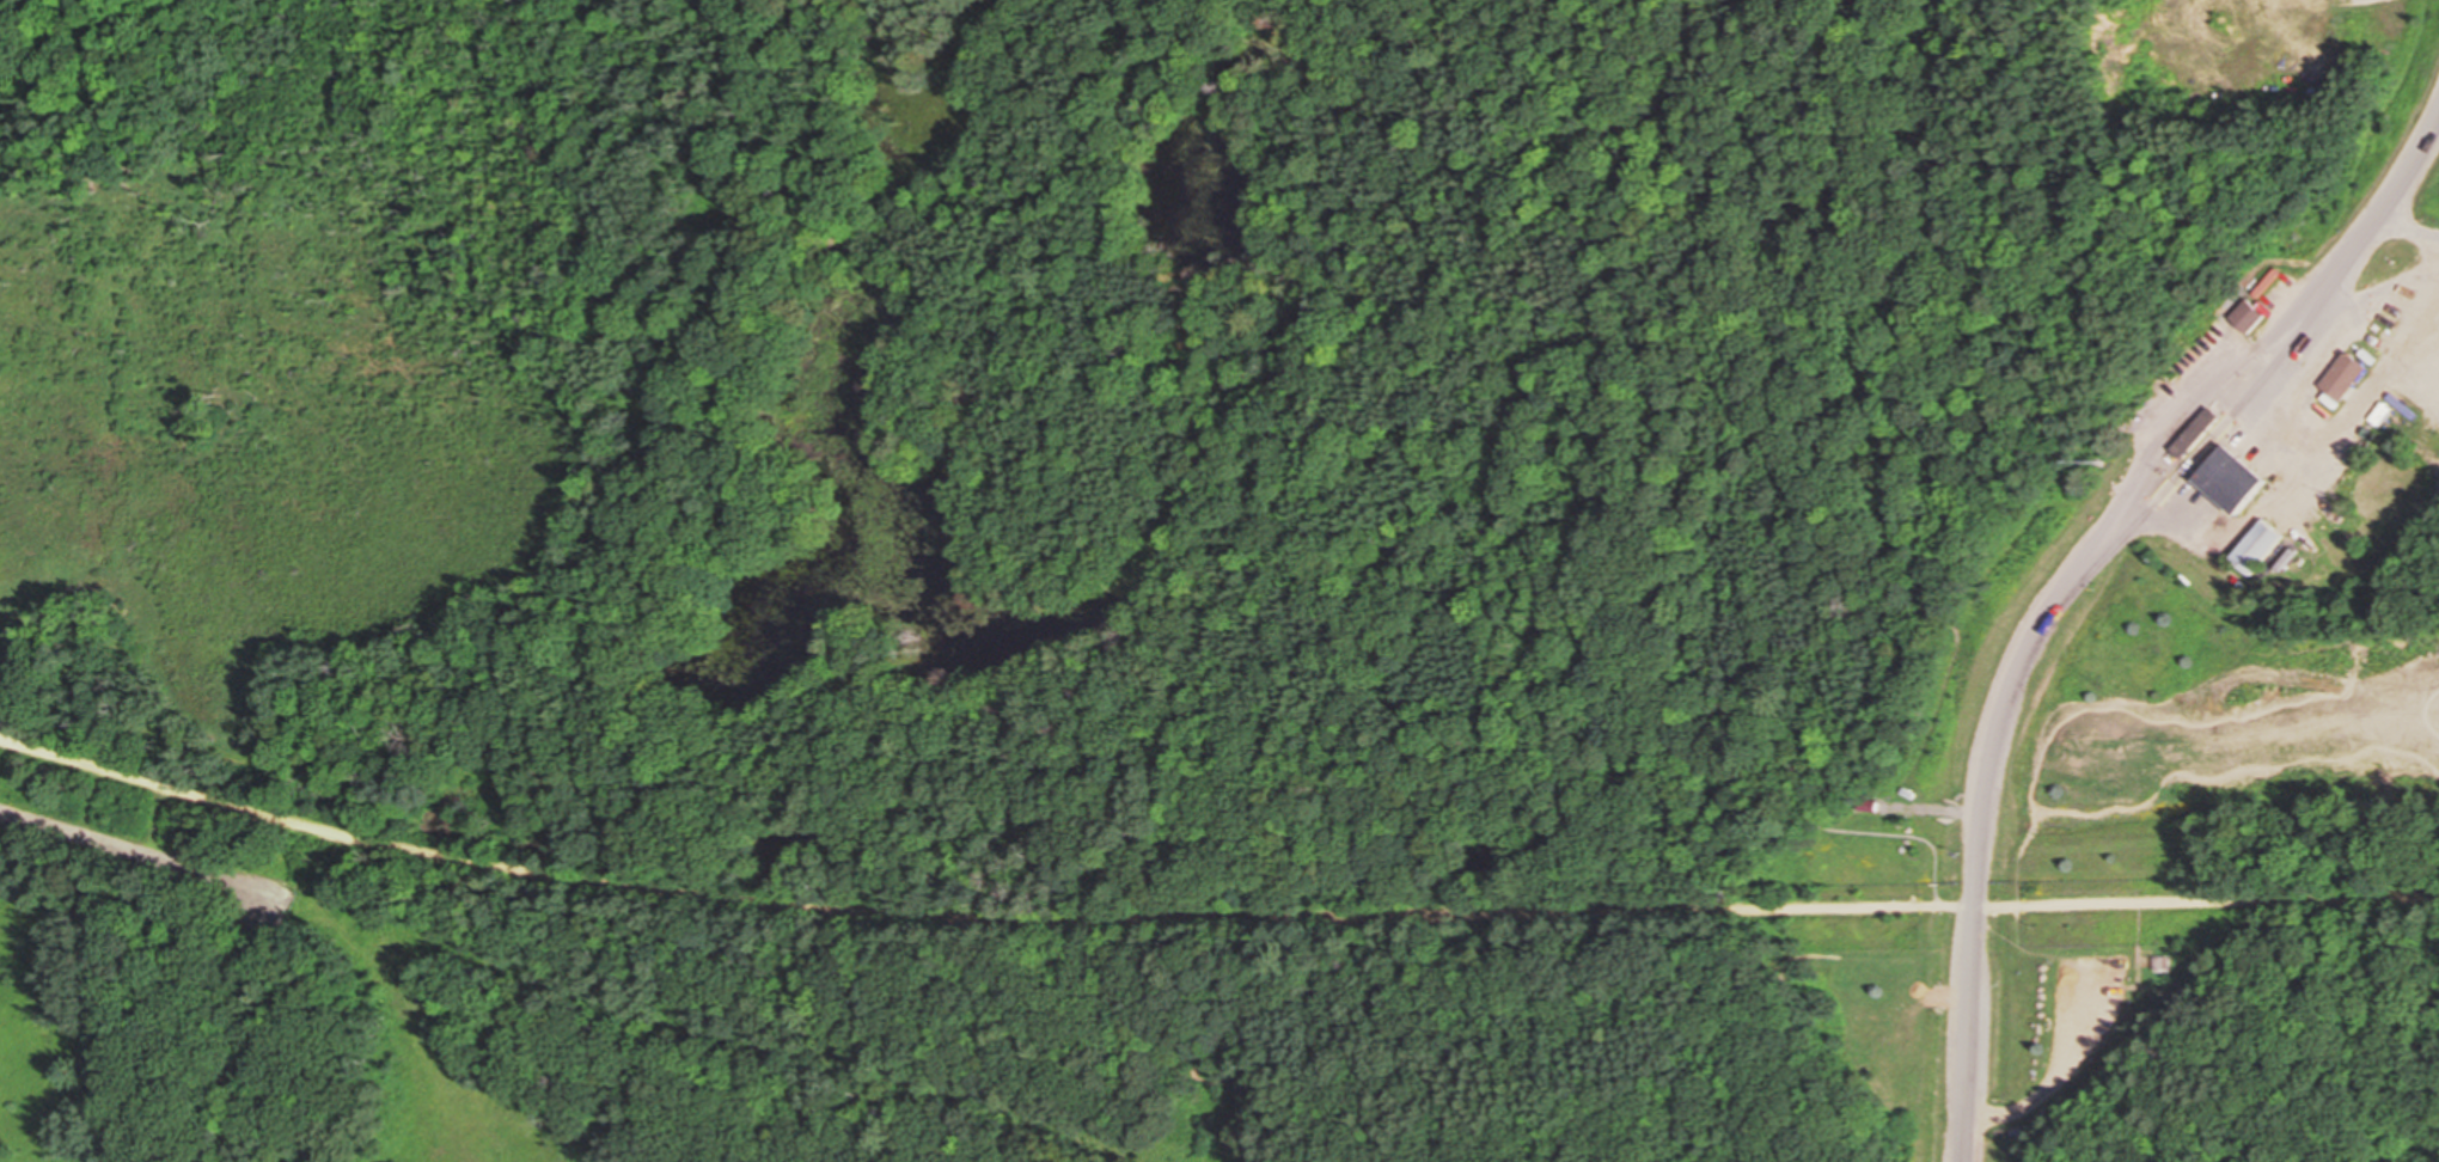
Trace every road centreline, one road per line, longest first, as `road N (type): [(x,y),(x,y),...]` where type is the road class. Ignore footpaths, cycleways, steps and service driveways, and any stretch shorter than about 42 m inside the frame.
road 1 (residential): [(1963,1161),(1981,821),(1997,744),(2048,617),(2123,519)]
road 2 (residential): [(147,855),(0,811)]

